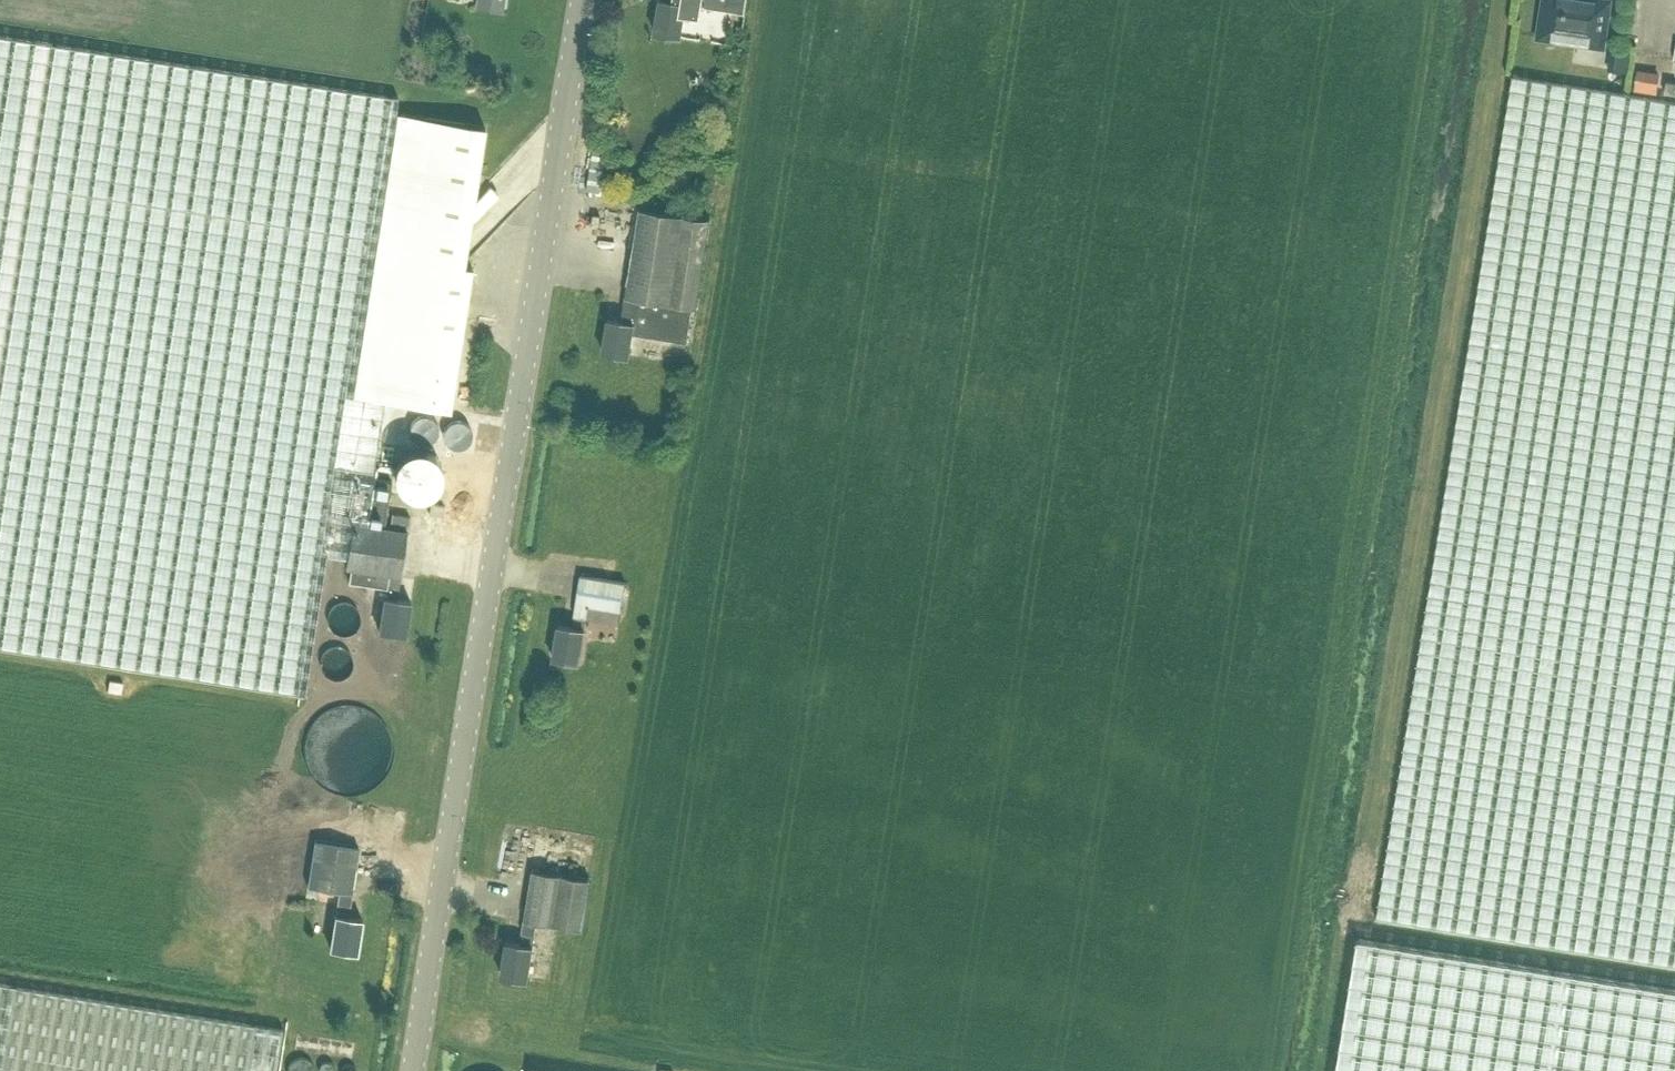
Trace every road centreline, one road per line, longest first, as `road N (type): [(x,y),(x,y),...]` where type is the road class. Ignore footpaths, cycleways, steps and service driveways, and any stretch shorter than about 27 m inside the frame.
road 1 (residential): [(416,1070),(583,0)]

